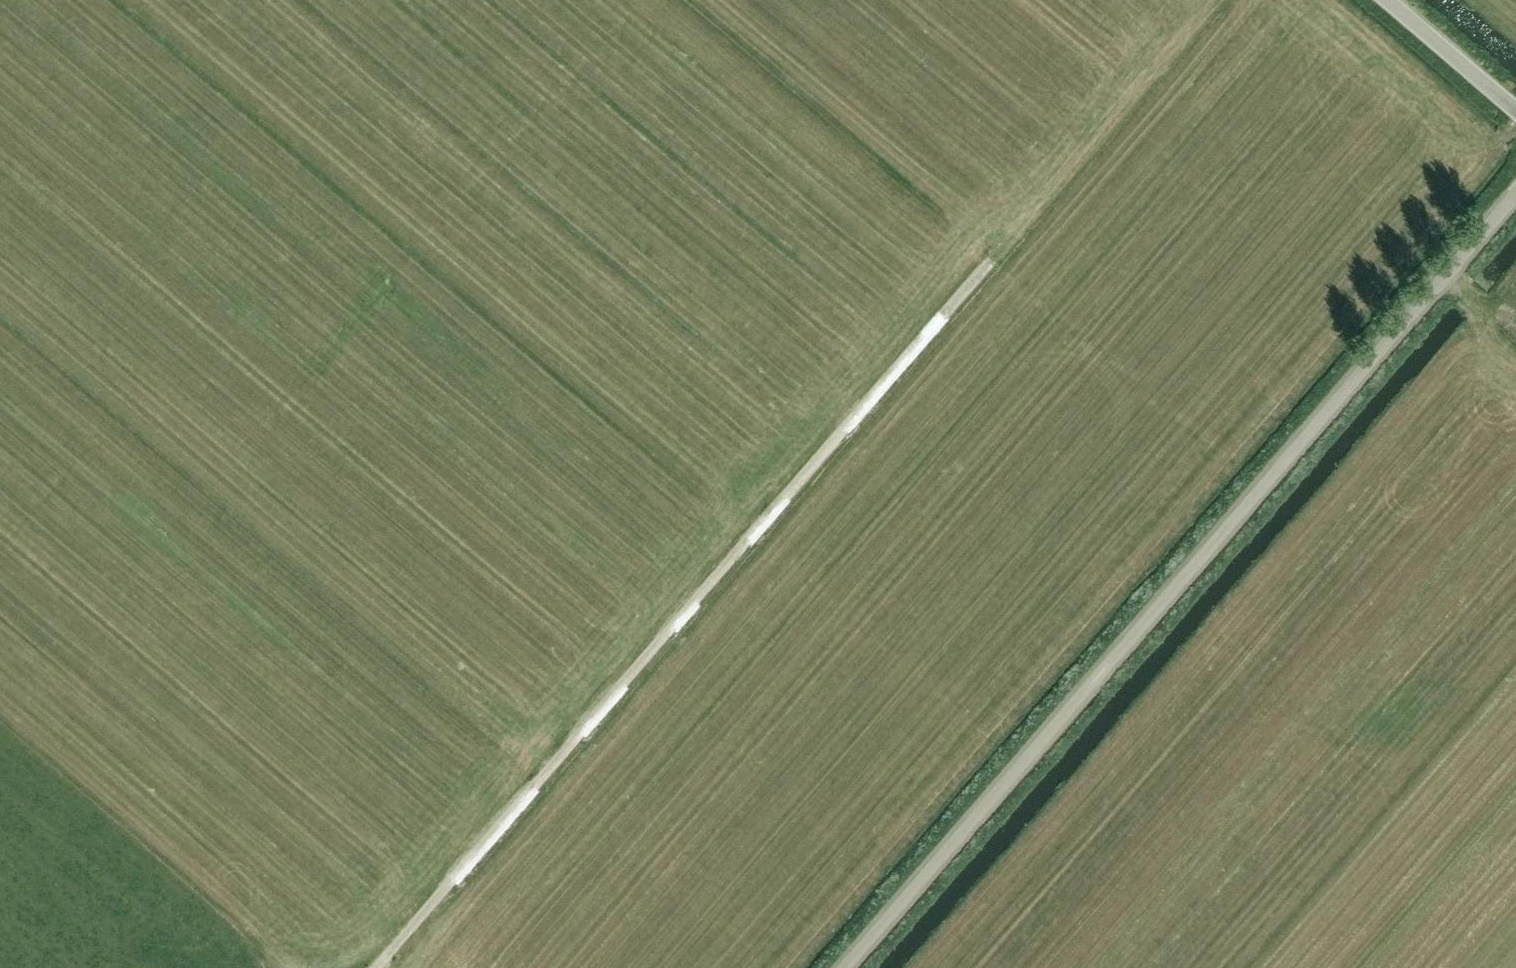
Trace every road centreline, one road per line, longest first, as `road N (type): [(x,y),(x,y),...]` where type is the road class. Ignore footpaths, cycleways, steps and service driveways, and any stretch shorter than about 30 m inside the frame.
road 1 (unclassified): [(843,967),(1515,192)]
road 2 (unclassified): [(1515,108),(1389,0)]

